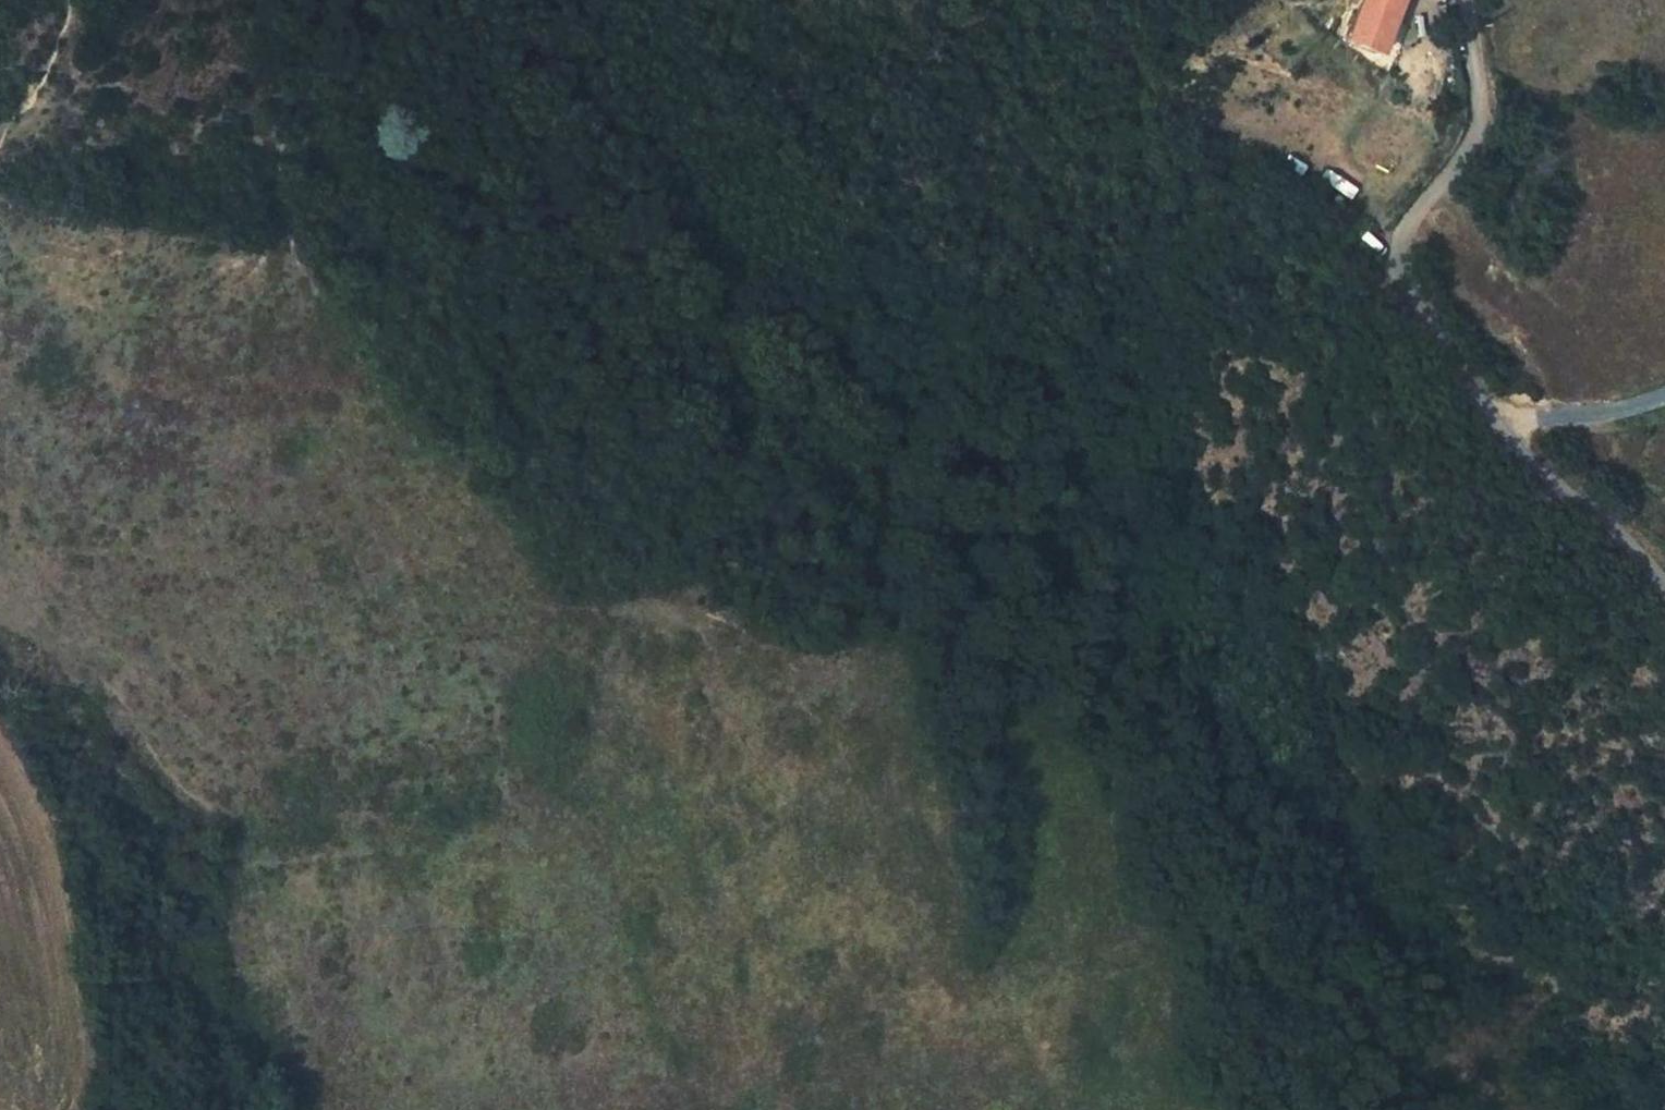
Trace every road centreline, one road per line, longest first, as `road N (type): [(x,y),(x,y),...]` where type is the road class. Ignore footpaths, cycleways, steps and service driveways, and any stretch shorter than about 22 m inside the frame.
road 1 (unclassified): [(1664,574),(1635,540),(1537,466),(1391,284),(1410,221),(1463,168),(1483,82),(1466,0)]

